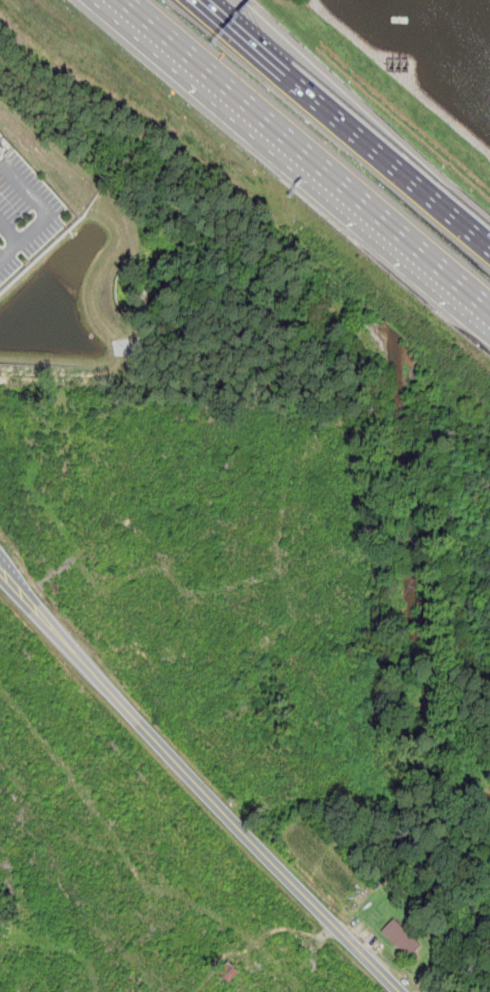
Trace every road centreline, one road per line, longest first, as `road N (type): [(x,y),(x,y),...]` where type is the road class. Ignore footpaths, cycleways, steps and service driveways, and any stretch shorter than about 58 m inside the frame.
road 1 (secondary): [(401,991),(0,570)]
road 2 (motorway): [(135,0),(489,298)]
road 3 (motorway): [(489,243),(202,0)]

